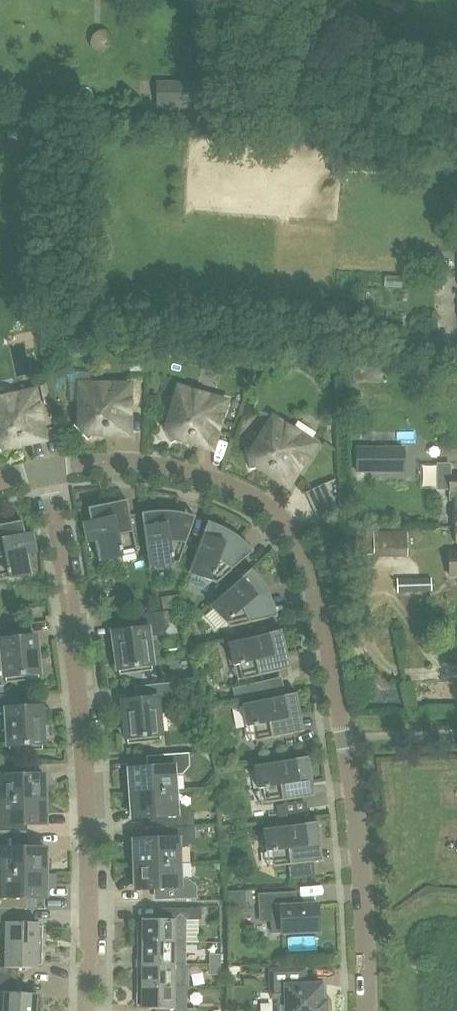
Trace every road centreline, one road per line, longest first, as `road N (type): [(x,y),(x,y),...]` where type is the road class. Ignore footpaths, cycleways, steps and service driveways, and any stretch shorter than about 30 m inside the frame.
road 1 (residential): [(86,1010),(89,808),(49,468)]
road 2 (residential): [(345,737),(314,586),(286,523),(256,497),(172,468),(49,468)]
road 3 (residential): [(345,737),(368,1010)]

